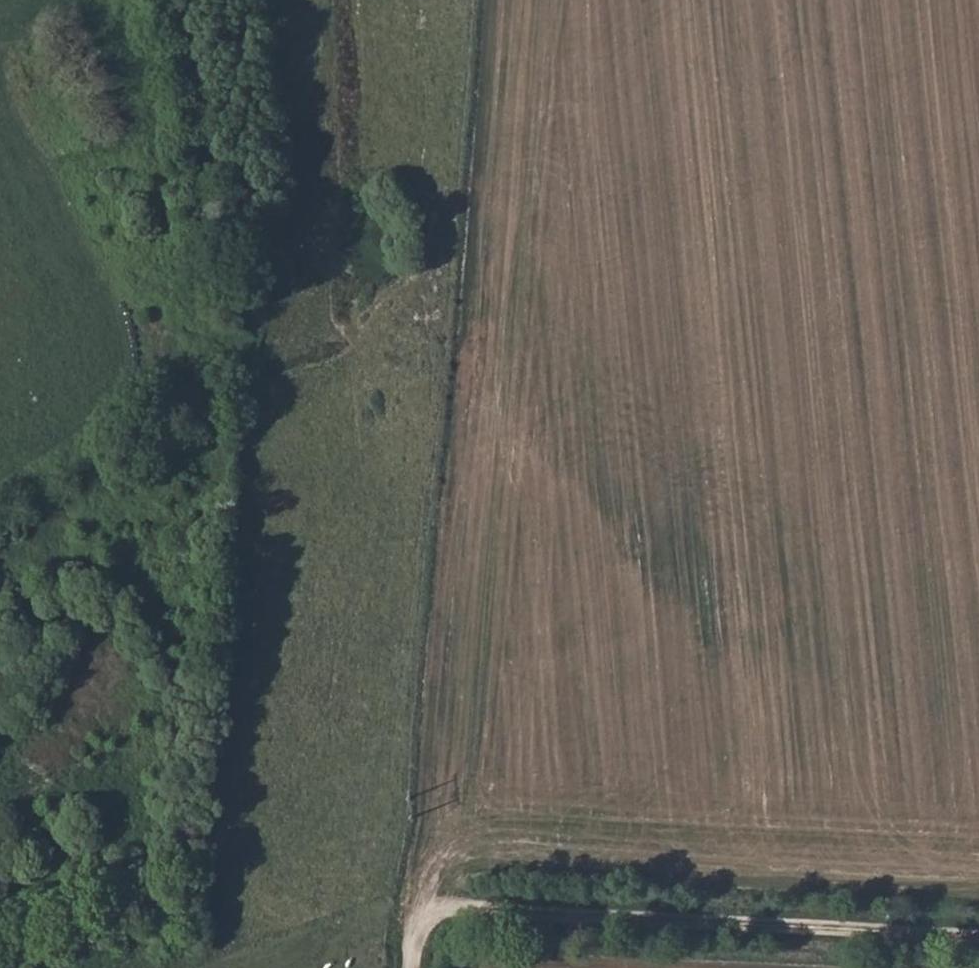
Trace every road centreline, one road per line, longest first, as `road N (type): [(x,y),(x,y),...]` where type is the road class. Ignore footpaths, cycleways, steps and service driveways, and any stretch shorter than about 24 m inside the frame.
road 1 (track): [(212,0),(257,286),(320,318),(449,326),(417,928)]
road 2 (track): [(417,928),(434,909),(514,910),(978,939)]

